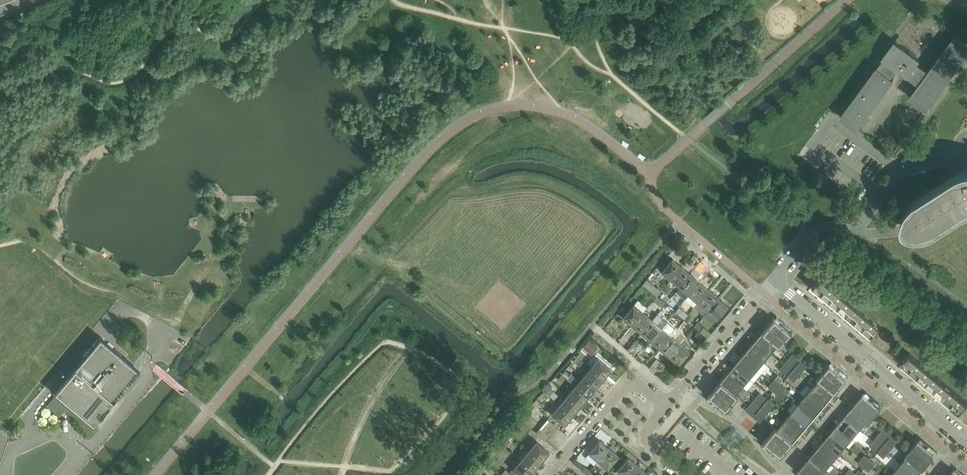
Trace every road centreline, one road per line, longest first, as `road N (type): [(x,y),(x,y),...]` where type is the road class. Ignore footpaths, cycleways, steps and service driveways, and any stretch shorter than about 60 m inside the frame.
road 1 (residential): [(966,442),(773,279)]
road 2 (residential): [(773,279),(817,231),(858,227),(900,171),(952,158)]
road 3 (residential): [(666,407),(773,279)]

